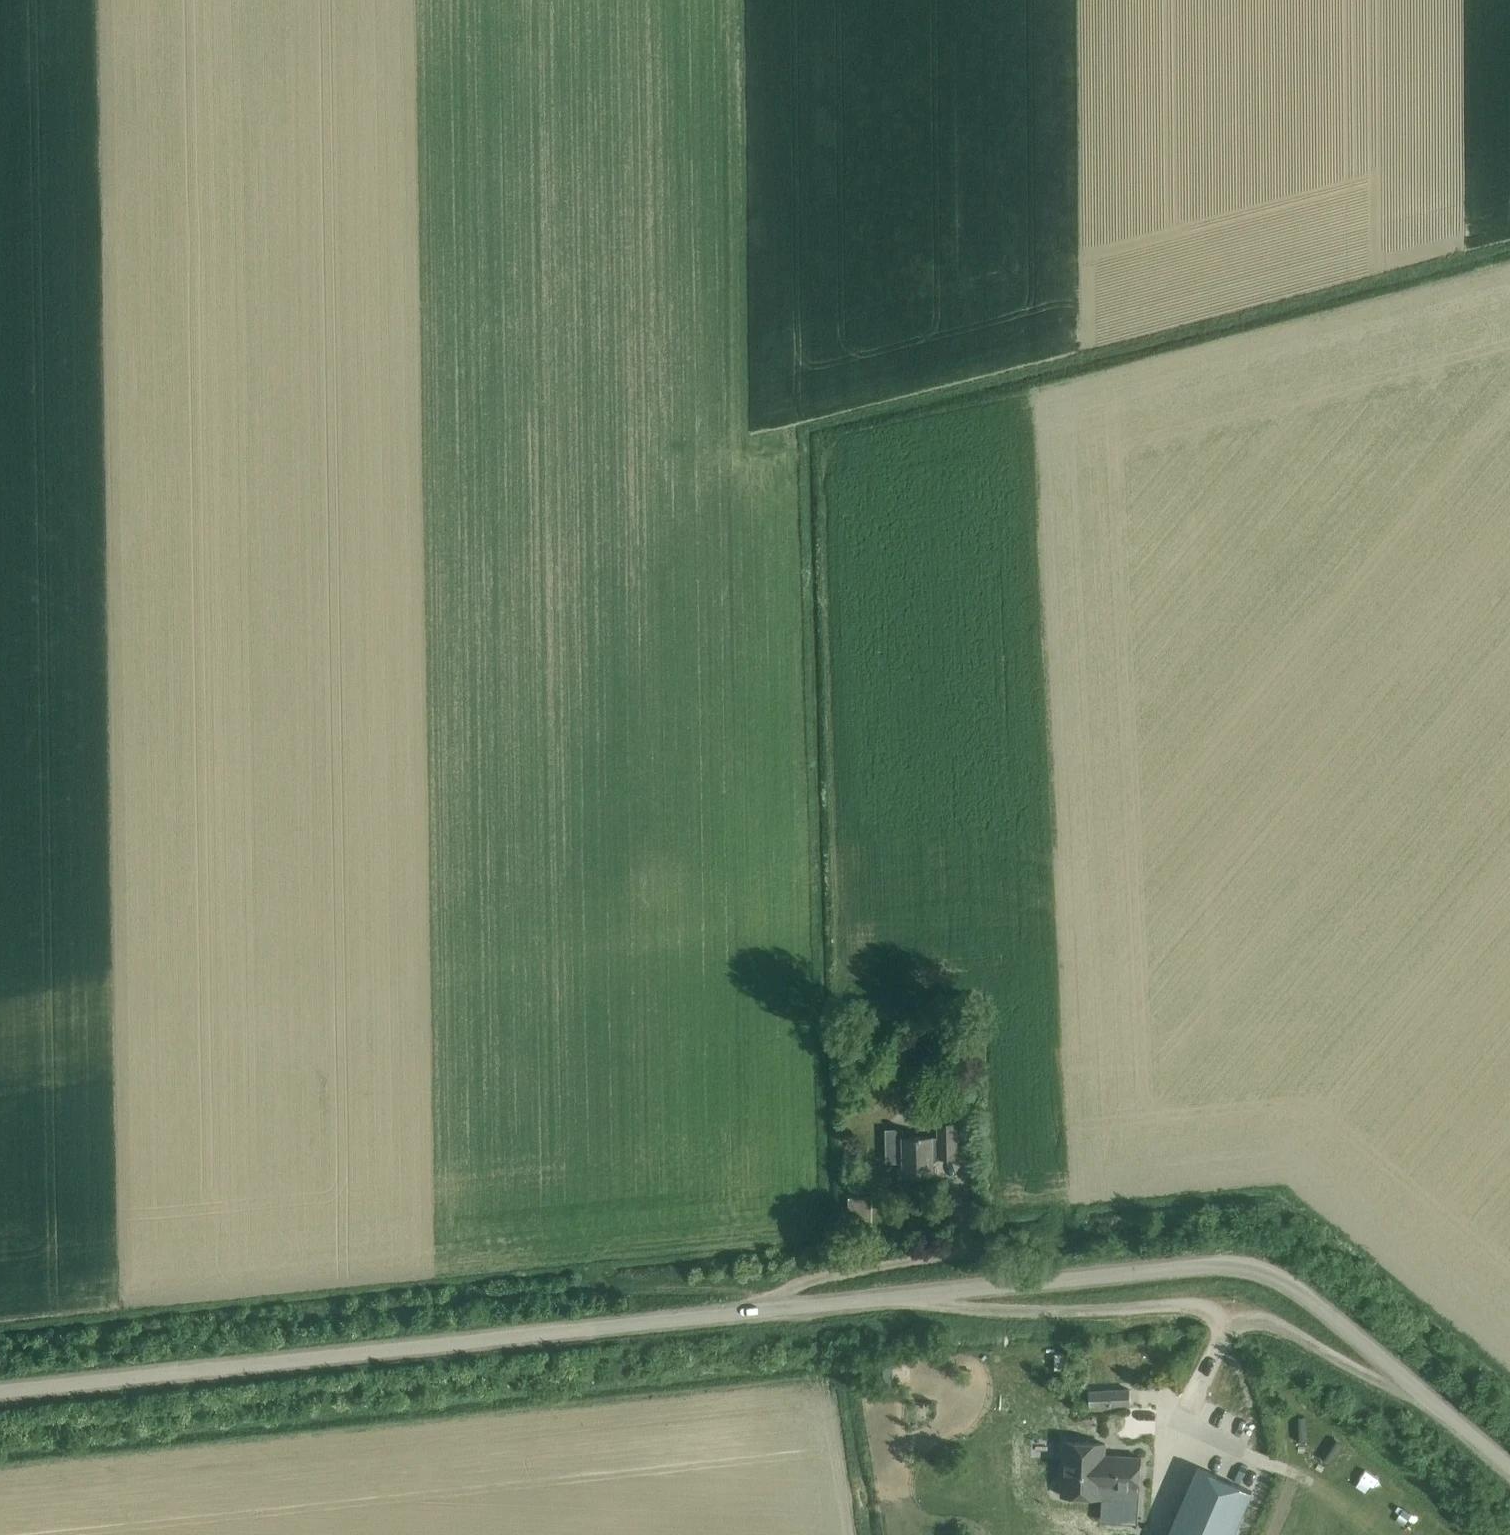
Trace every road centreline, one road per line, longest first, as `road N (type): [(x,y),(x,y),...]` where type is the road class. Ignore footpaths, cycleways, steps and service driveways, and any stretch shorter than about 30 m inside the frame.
road 1 (unclassified): [(1509,1470),(1294,1288),(1261,1271),(1222,1265),(0,1393)]

